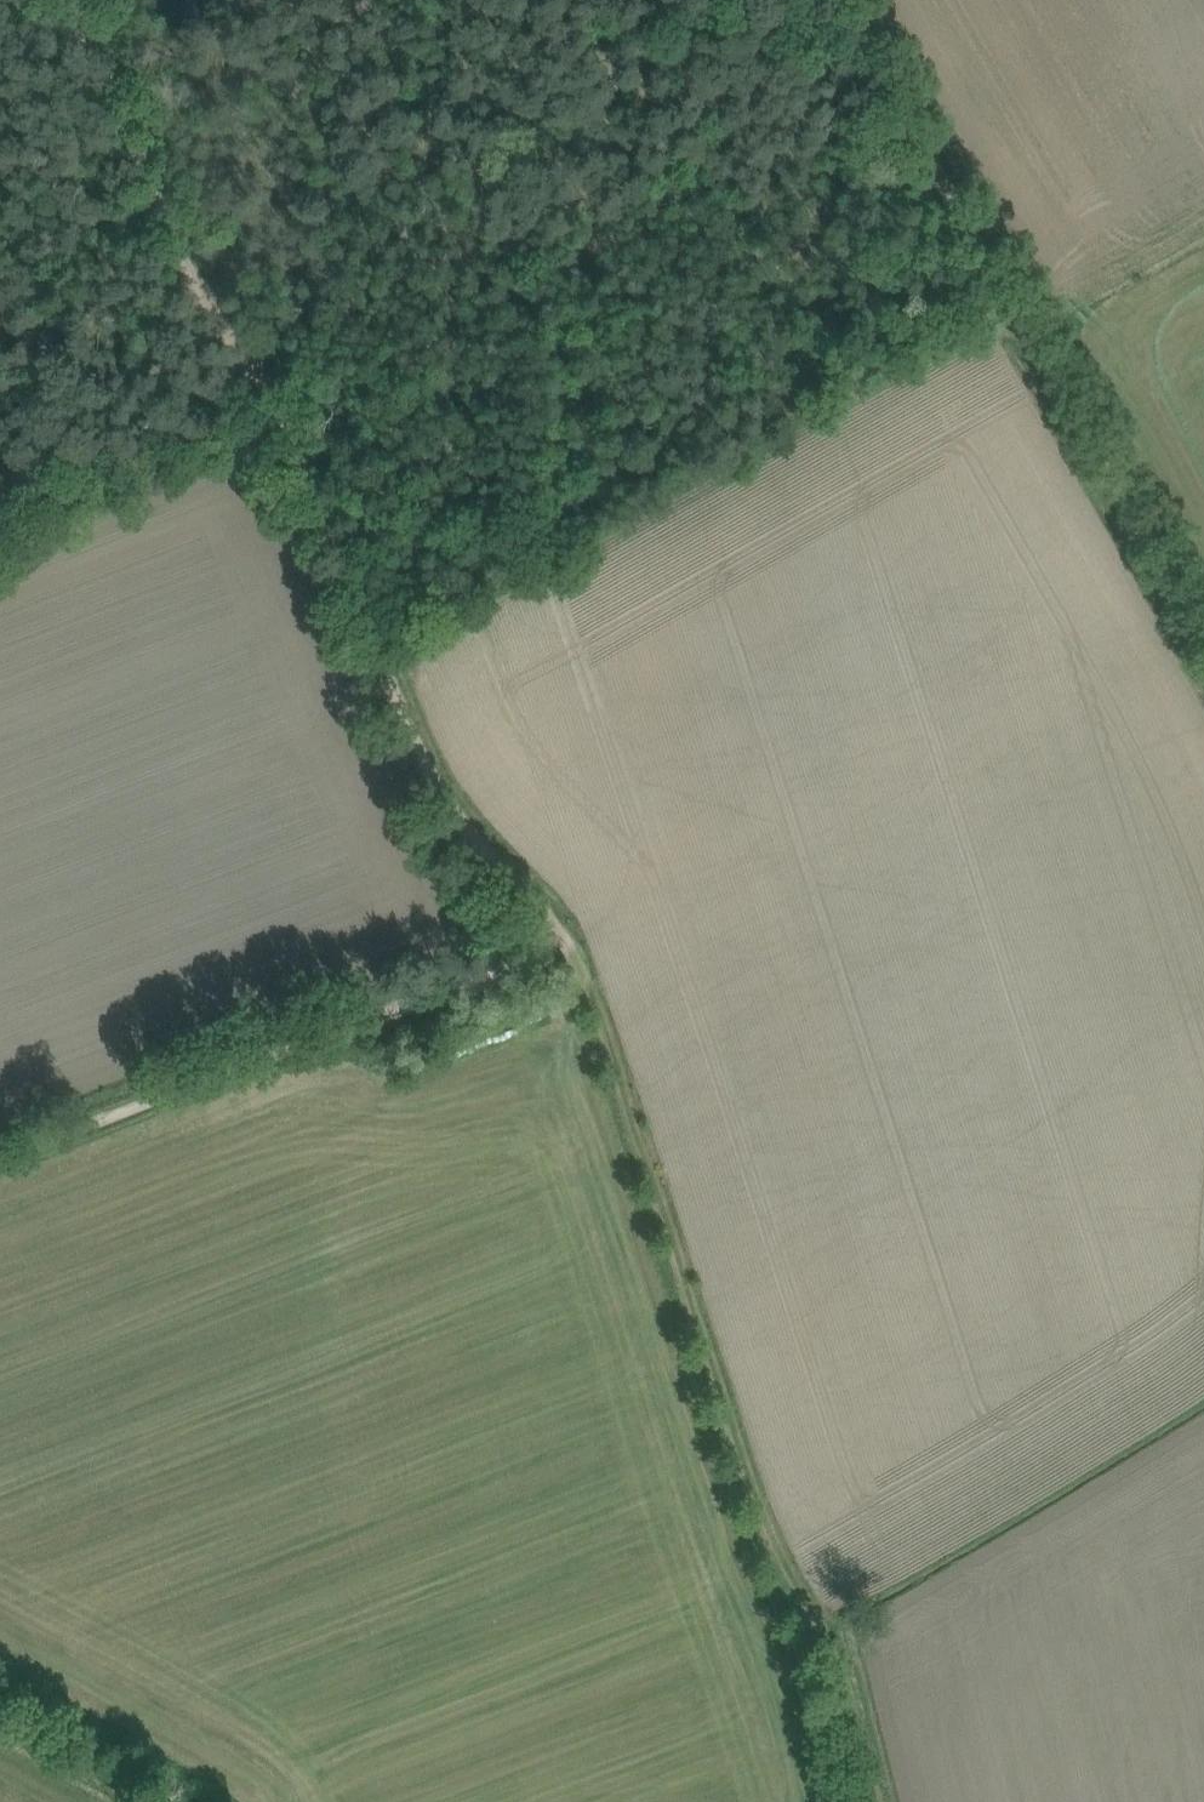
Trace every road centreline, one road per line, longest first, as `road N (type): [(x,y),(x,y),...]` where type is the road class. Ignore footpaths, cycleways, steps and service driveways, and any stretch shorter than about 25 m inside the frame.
road 1 (track): [(0,1158),(533,965),(556,942),(547,913),(483,850),(431,778),(286,421),(184,268),(78,0)]
road 2 (track): [(556,942),(599,1004),(779,1557),(843,1673),(877,1801)]
road 3 (track): [(1203,649),(1147,537),(833,0)]

